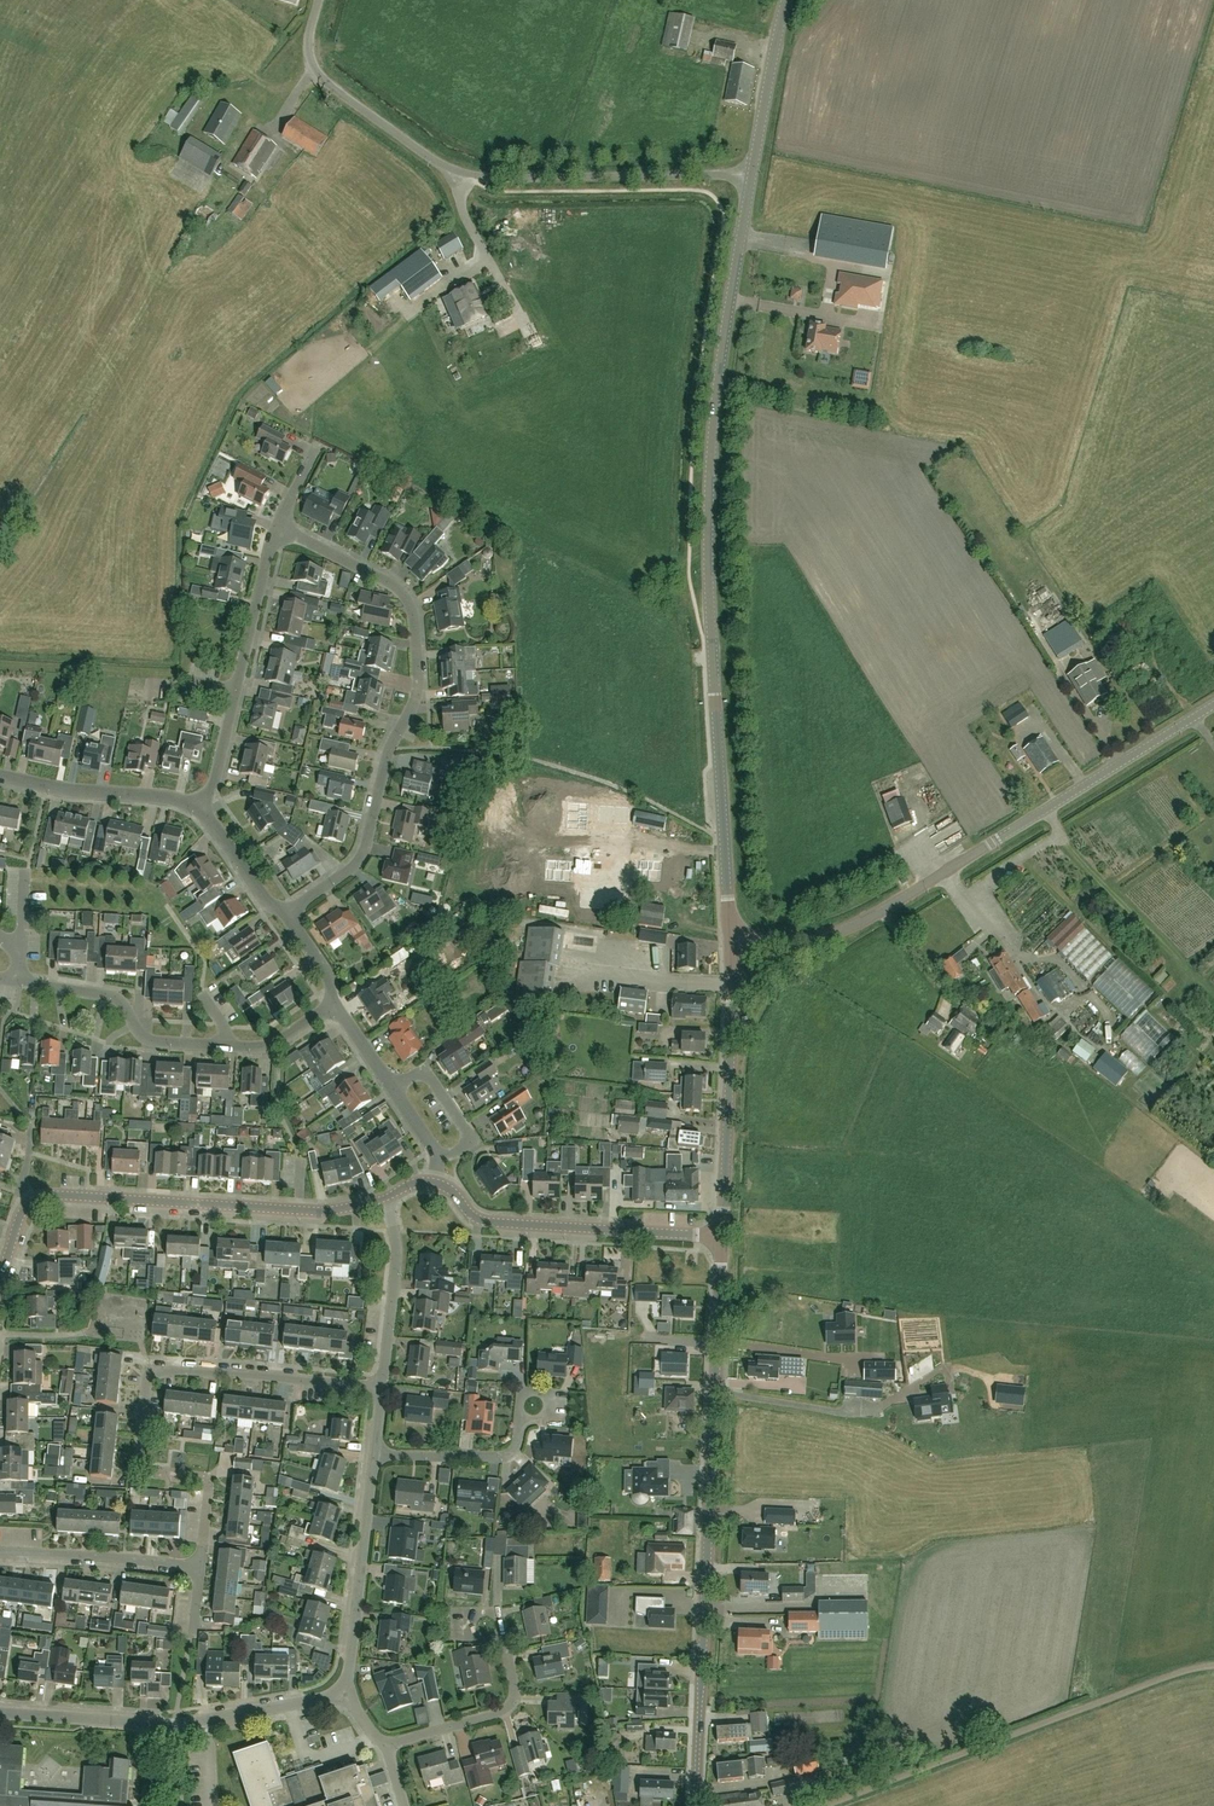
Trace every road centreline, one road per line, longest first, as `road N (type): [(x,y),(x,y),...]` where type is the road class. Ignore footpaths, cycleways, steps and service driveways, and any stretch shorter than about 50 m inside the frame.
road 1 (tertiary): [(730,944),(709,489),(752,174)]
road 2 (tertiary): [(695,1805),(721,1237)]
road 3 (tertiary): [(730,944),(817,937),(863,921),(1213,705)]
road 4 (unclassified): [(319,0),(308,43),(319,73),(448,167),(490,177),(752,174)]
road 5 (residential): [(280,919),(355,867),(387,756),(419,687),(404,598),(277,531)]
road 6 (residential): [(0,1279),(22,1211),(43,1195),(316,1211),(385,1198)]
road 7 (track): [(820,1805),(1213,1665)]
road 8 (residential): [(344,1695),(177,1724),(0,1713)]
road 9 (residential): [(19,982),(118,1004),(149,1041),(265,1047),(333,1008)]
road 10 (residential): [(721,1237),(492,1222),(434,1182)]
road 11 (residential): [(140,1429),(147,1368),(379,1390)]
road 12 (tertiary): [(721,1237),(730,944)]
road 13 (residential): [(193,804),(212,779),(277,531)]
road 14 (residential): [(344,1695),(371,1453)]
road 15 (residential): [(387,1746),(512,1705),(500,1630)]
road 16 (residential): [(371,1453),(502,1458),(515,1447),(520,1423),(546,1420)]
road 17 (residential): [(197,1569),(0,1554)]
road 18 (residential): [(193,804),(0,778)]
road 19 (residential): [(379,1390),(397,1255),(385,1198)]
road 20 (tertiary): [(752,174),(786,0)]
road 21 (residential): [(437,1157),(460,1150),(465,1135),(430,1081),(414,1074),(388,1085)]
road 22 (residential): [(280,919),(193,804)]

